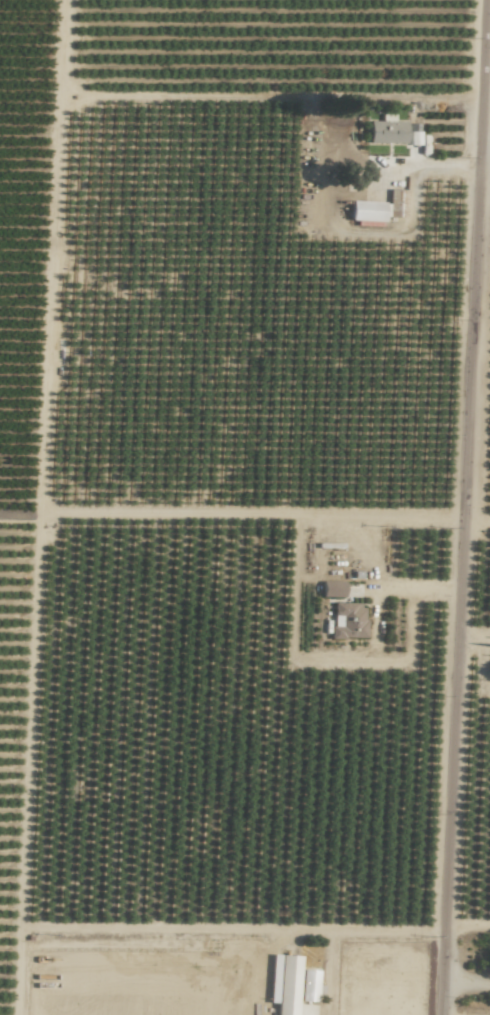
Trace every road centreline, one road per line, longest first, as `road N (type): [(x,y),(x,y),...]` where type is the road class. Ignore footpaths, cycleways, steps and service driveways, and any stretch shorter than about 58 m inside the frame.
road 1 (residential): [(486,0),(454,1014)]

